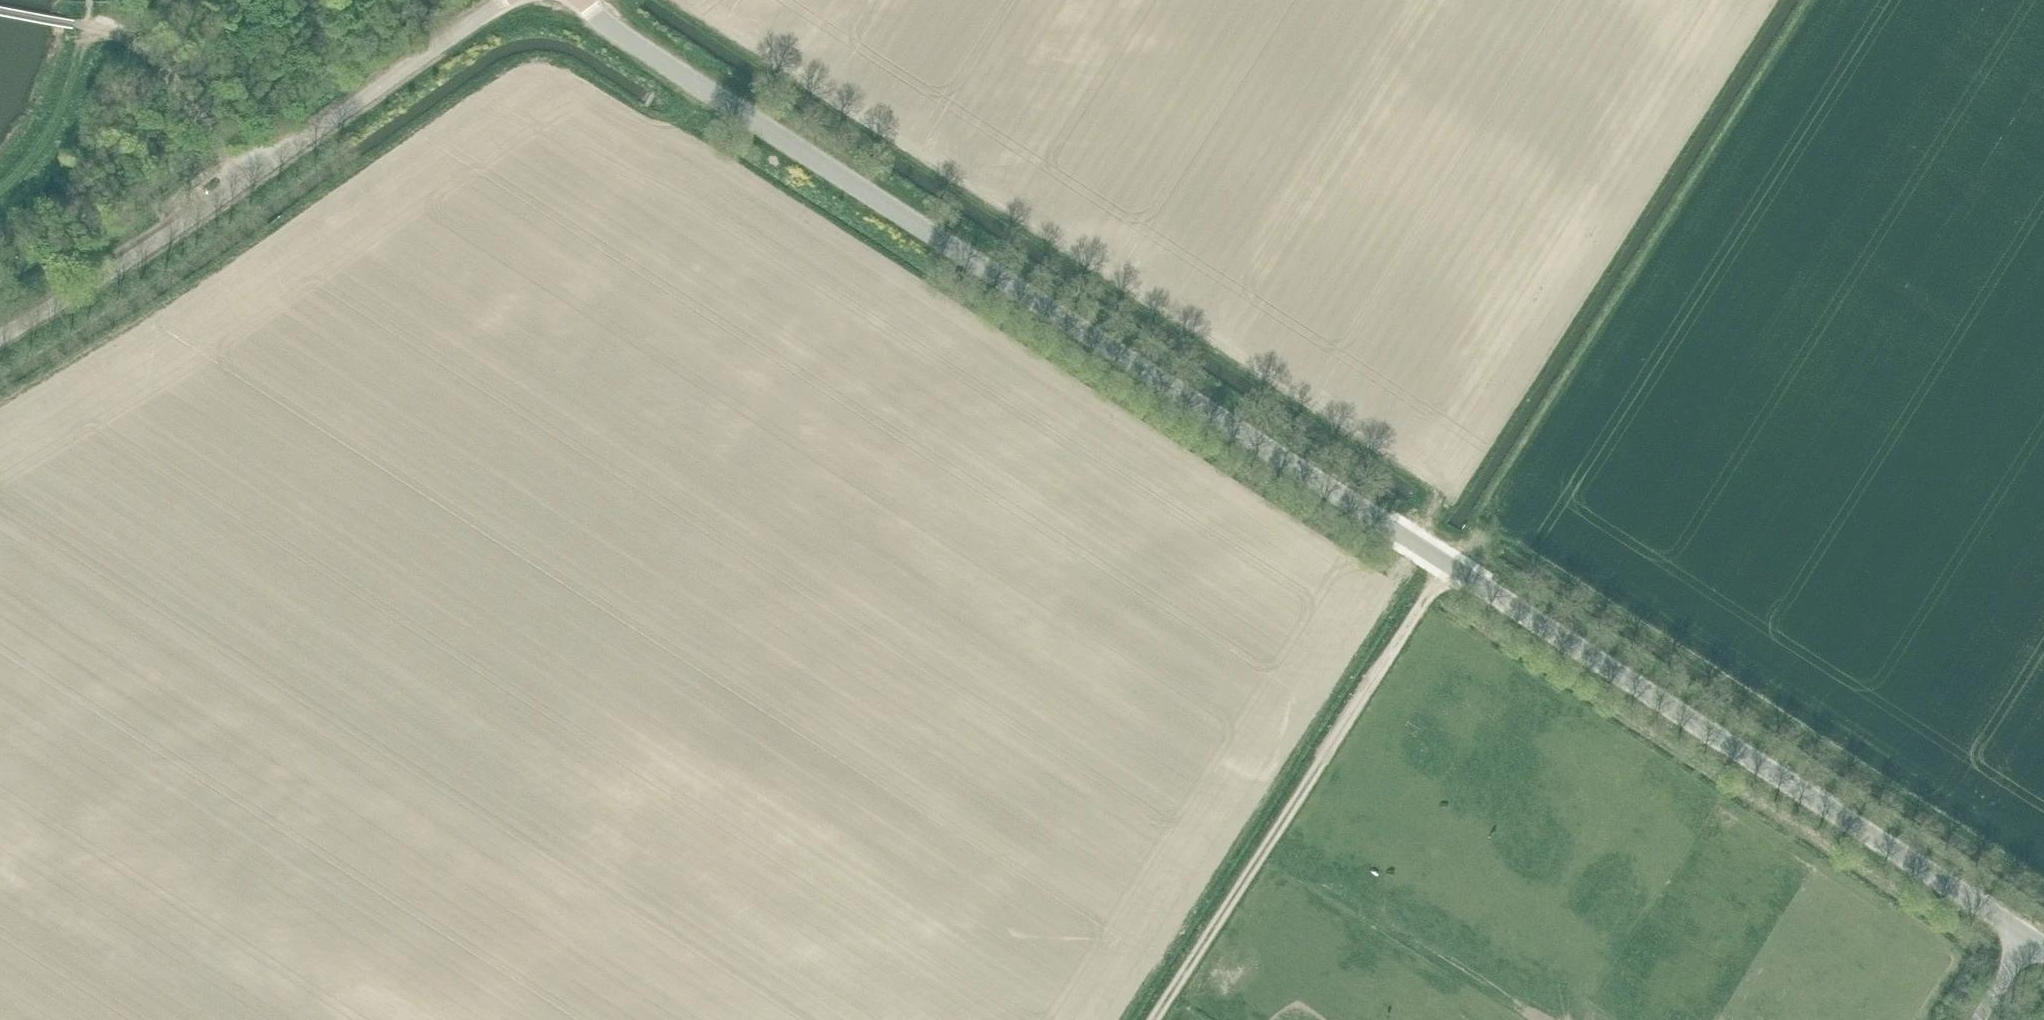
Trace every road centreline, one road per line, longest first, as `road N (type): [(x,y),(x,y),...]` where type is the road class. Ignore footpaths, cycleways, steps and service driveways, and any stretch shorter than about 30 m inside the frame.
road 1 (unclassified): [(2043,946),(602,21),(581,0)]
road 2 (unclassified): [(0,337),(145,248),(504,0)]
road 3 (track): [(0,194),(53,126),(90,27)]

